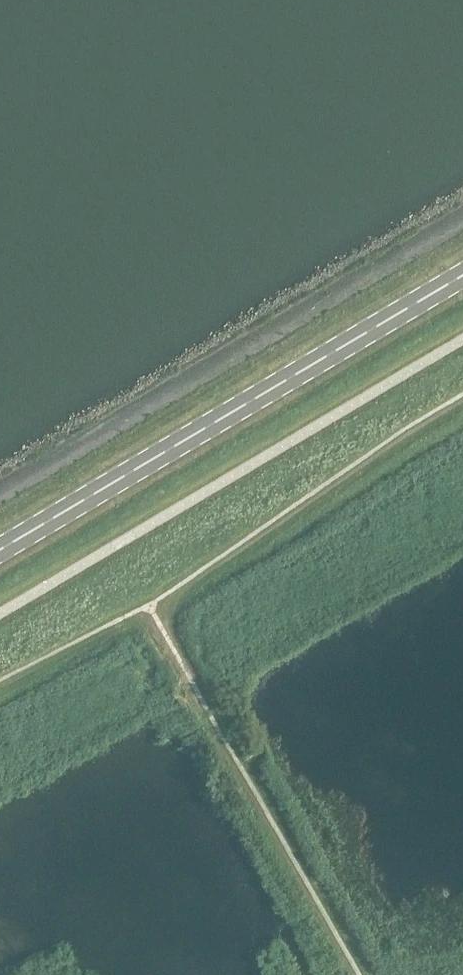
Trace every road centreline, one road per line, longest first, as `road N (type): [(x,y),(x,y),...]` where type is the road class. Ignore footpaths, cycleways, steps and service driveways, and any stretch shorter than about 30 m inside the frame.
road 1 (secondary): [(0,547),(462,273)]

